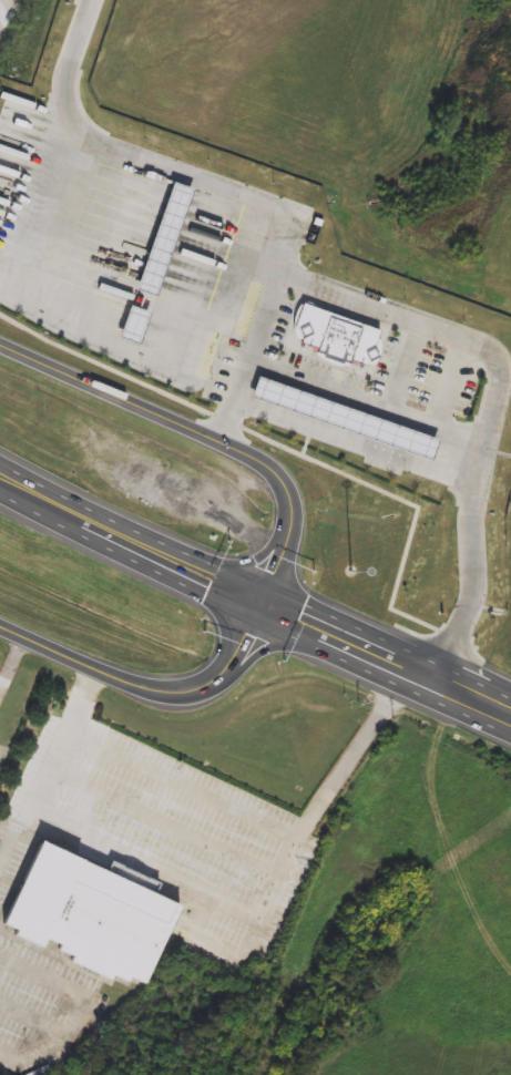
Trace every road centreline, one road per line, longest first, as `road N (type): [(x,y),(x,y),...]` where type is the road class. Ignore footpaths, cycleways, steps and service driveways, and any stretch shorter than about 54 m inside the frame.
road 1 (tertiary): [(0,626),(135,687),(185,695),(233,669),(294,522),(288,490),(259,462),(0,345)]
road 2 (primary): [(265,600),(510,712)]
road 3 (trunk): [(90,523),(265,600)]

